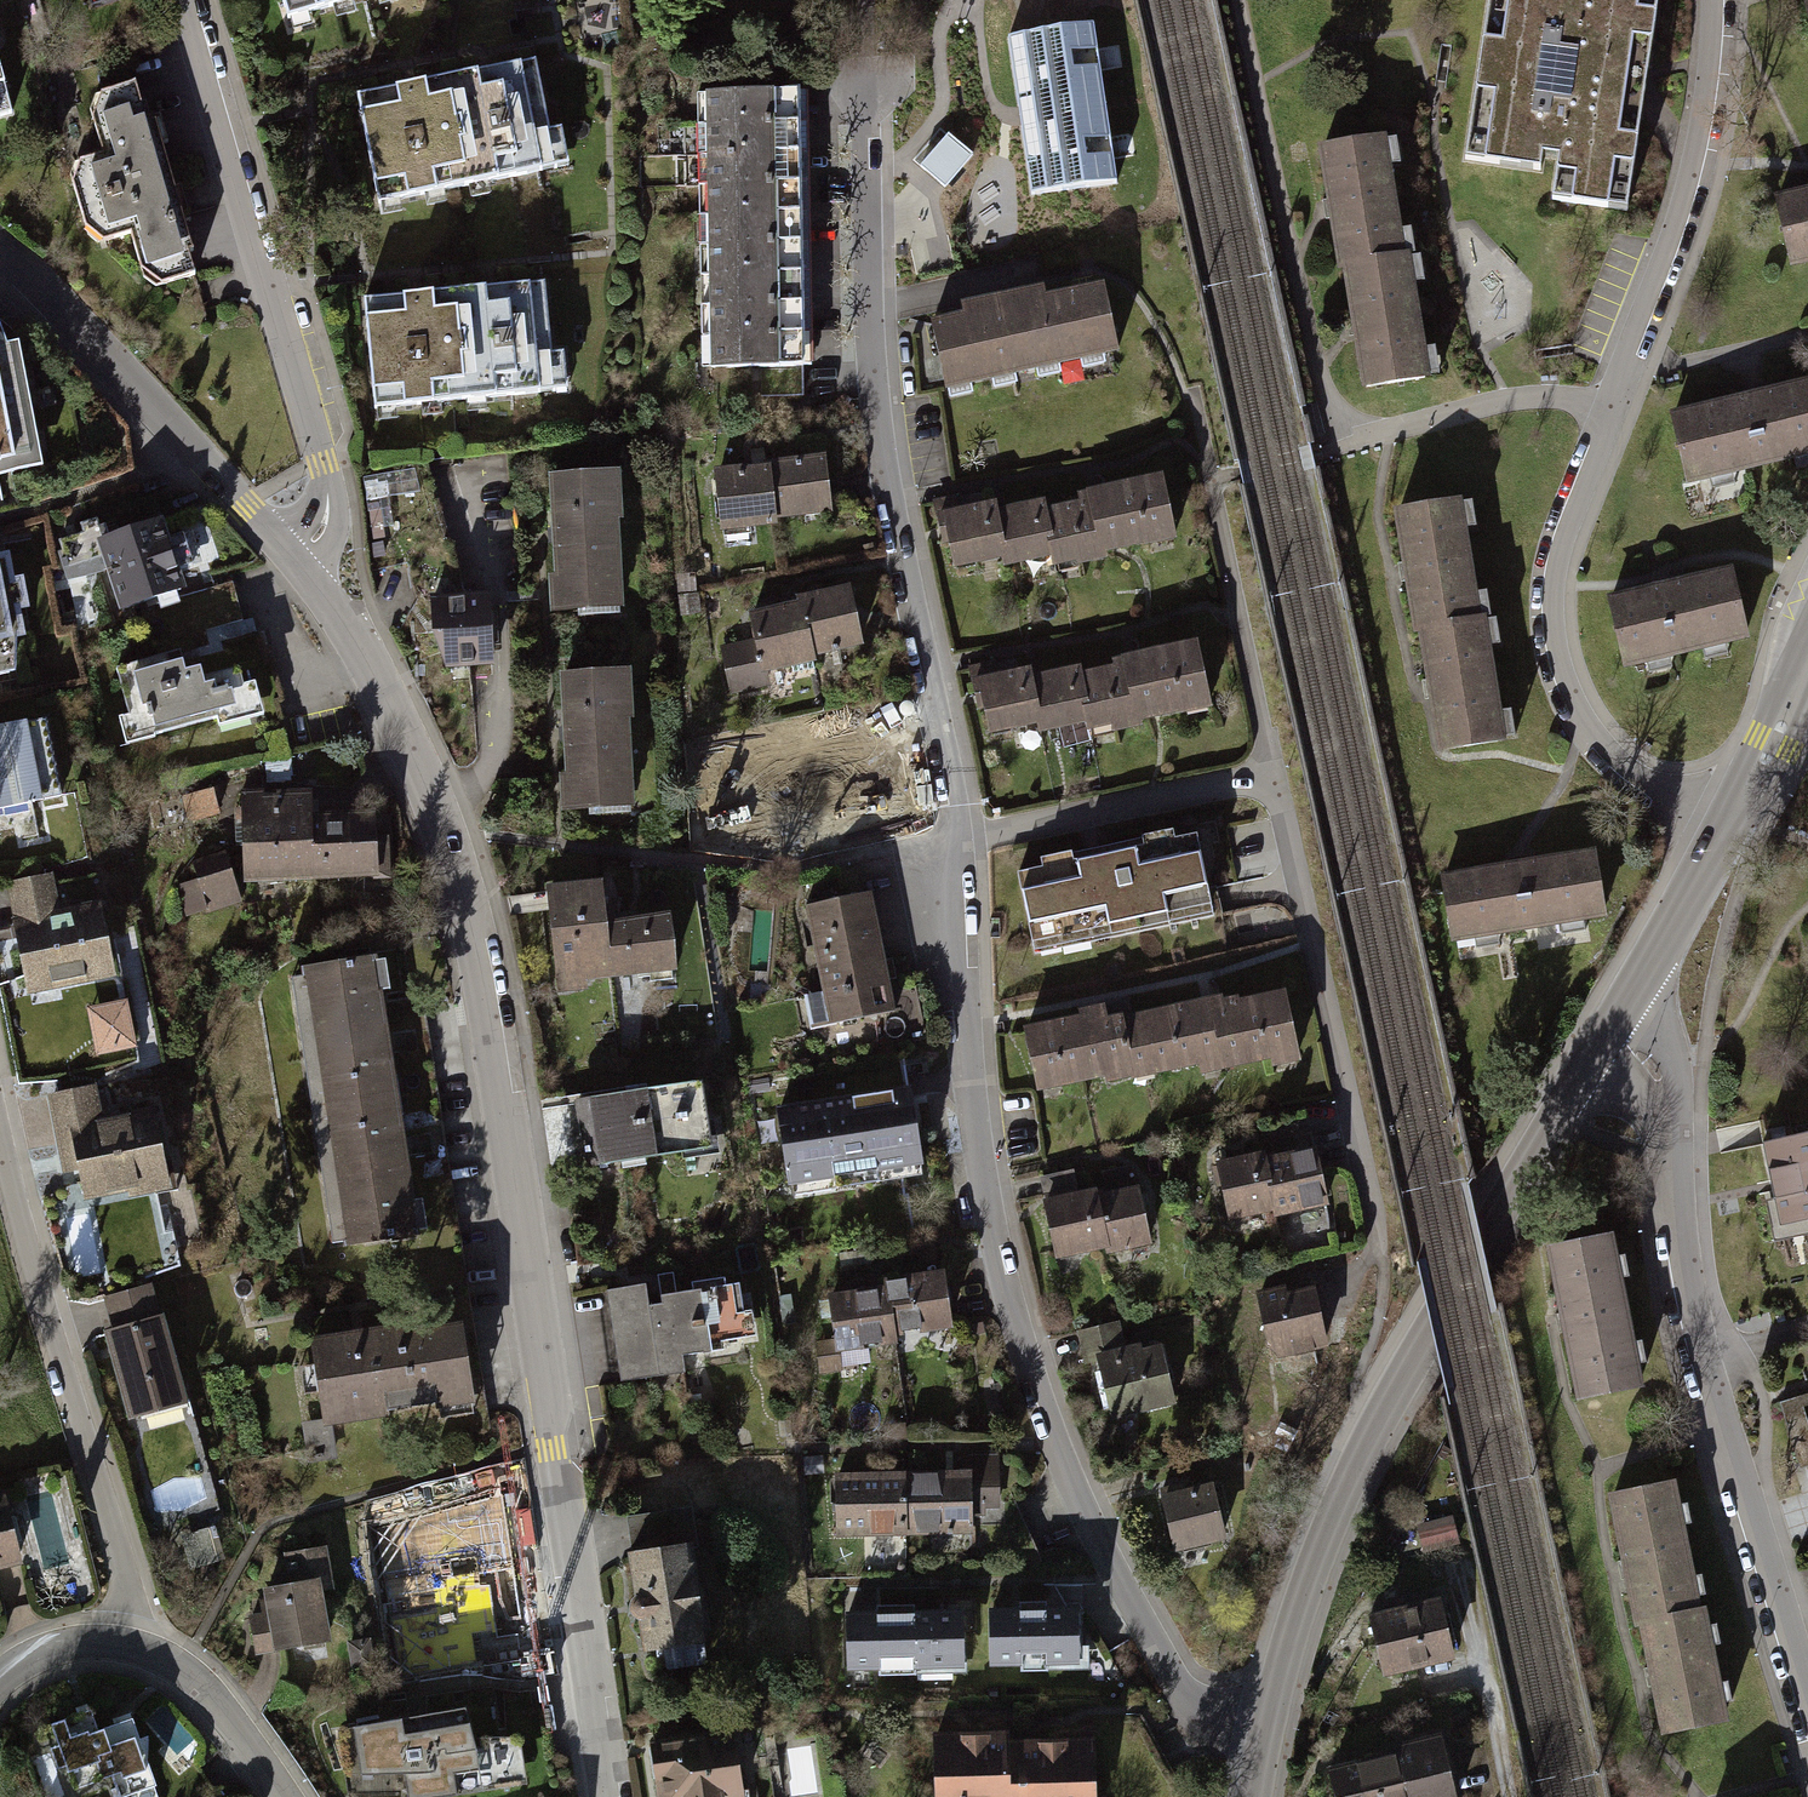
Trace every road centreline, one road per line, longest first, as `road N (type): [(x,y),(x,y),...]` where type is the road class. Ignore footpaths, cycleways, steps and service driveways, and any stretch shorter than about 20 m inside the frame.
road 1 (tertiary): [(614,1796),(473,940),(449,845),(406,744),(357,648),(294,562)]
road 2 (residential): [(964,840),(1010,1240),(1113,1554),(1197,1700),(1264,1723)]
road 3 (residential): [(1723,831),(1630,766),(1586,715),(1560,659),(1554,599),(1566,533),(1633,376),(1695,202),(1720,55),(1717,0)]
road 4 (secondary): [(1264,1723),(1313,1556),(1387,1404),(1613,1024)]
road 5 (residential): [(870,80),(875,376),(964,840)]
road 6 (residential): [(1807,1690),(1709,1360),(1654,1081),(1613,1024)]
road 7 (residential): [(294,562),(320,531),(328,502),(325,462),(194,0)]
road 8 (residential): [(0,1138),(125,1581),(135,1645)]
road 9 (residential): [(1379,1251),(1269,771)]
road 10 (tertiary): [(294,562),(0,251)]
road 11 (residential): [(1269,771),(1194,395)]
road 12 (residential): [(964,840),(1269,771)]
road 13 (track): [(1509,1796),(1460,1577)]
road 14 (secondary): [(1613,1024),(1723,831)]
road 15 (residential): [(135,1645),(185,1665),(212,1693),(284,1796)]
road 16 (secondary): [(1723,831),(1807,656)]
road 17 (residential): [(0,1678),(58,1647),(135,1645)]

